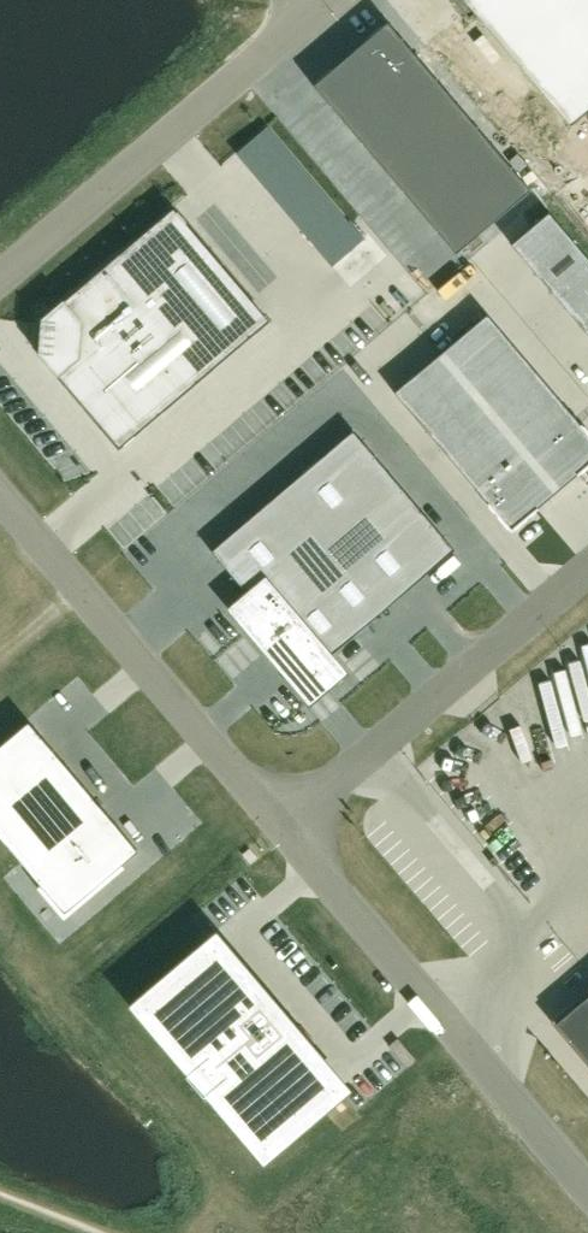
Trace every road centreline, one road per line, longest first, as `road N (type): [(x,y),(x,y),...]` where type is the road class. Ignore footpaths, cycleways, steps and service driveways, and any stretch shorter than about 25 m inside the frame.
road 1 (unclassified): [(587,1184),(290,832)]
road 2 (unclassified): [(290,832),(0,495)]
road 3 (unclassified): [(0,275),(318,0)]
road 4 (unclassified): [(587,575),(290,832)]

